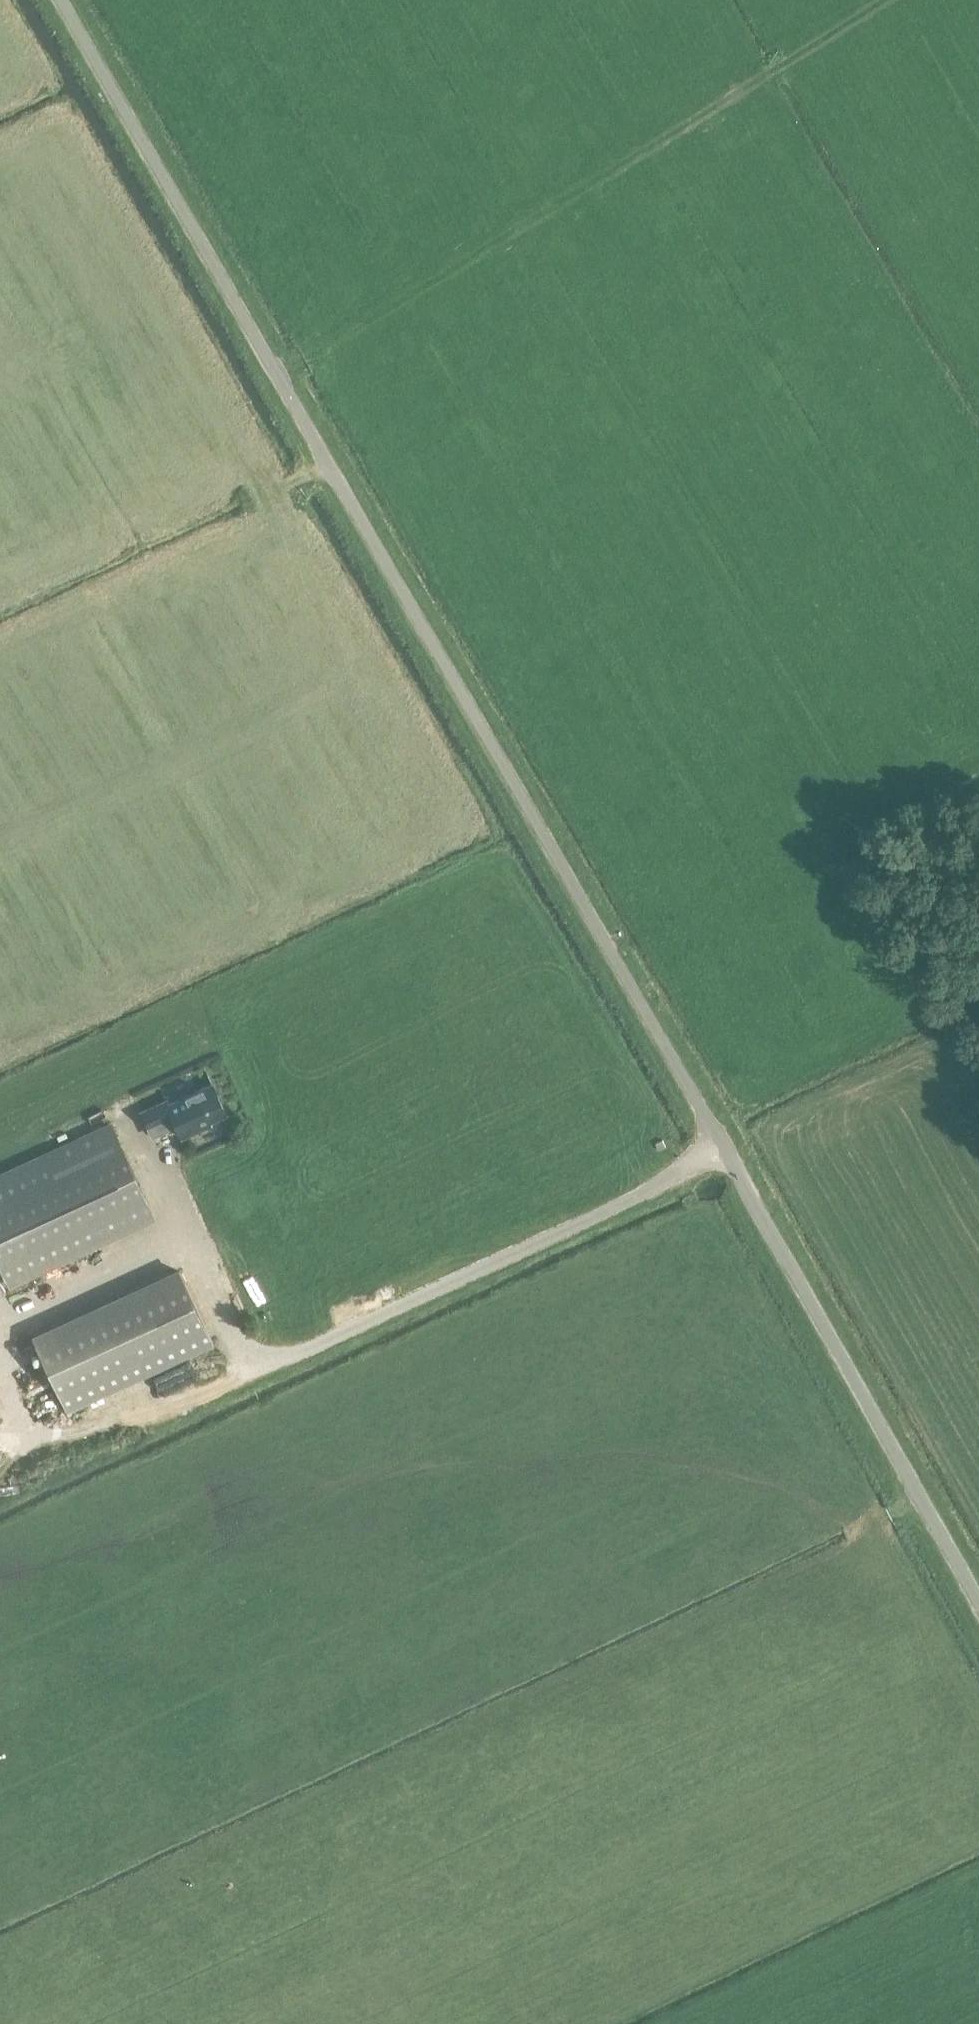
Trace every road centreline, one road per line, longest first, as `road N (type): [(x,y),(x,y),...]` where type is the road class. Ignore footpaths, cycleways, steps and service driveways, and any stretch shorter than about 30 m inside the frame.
road 1 (unclassified): [(978,1597),(61,0)]
road 2 (track): [(883,0),(278,374)]

